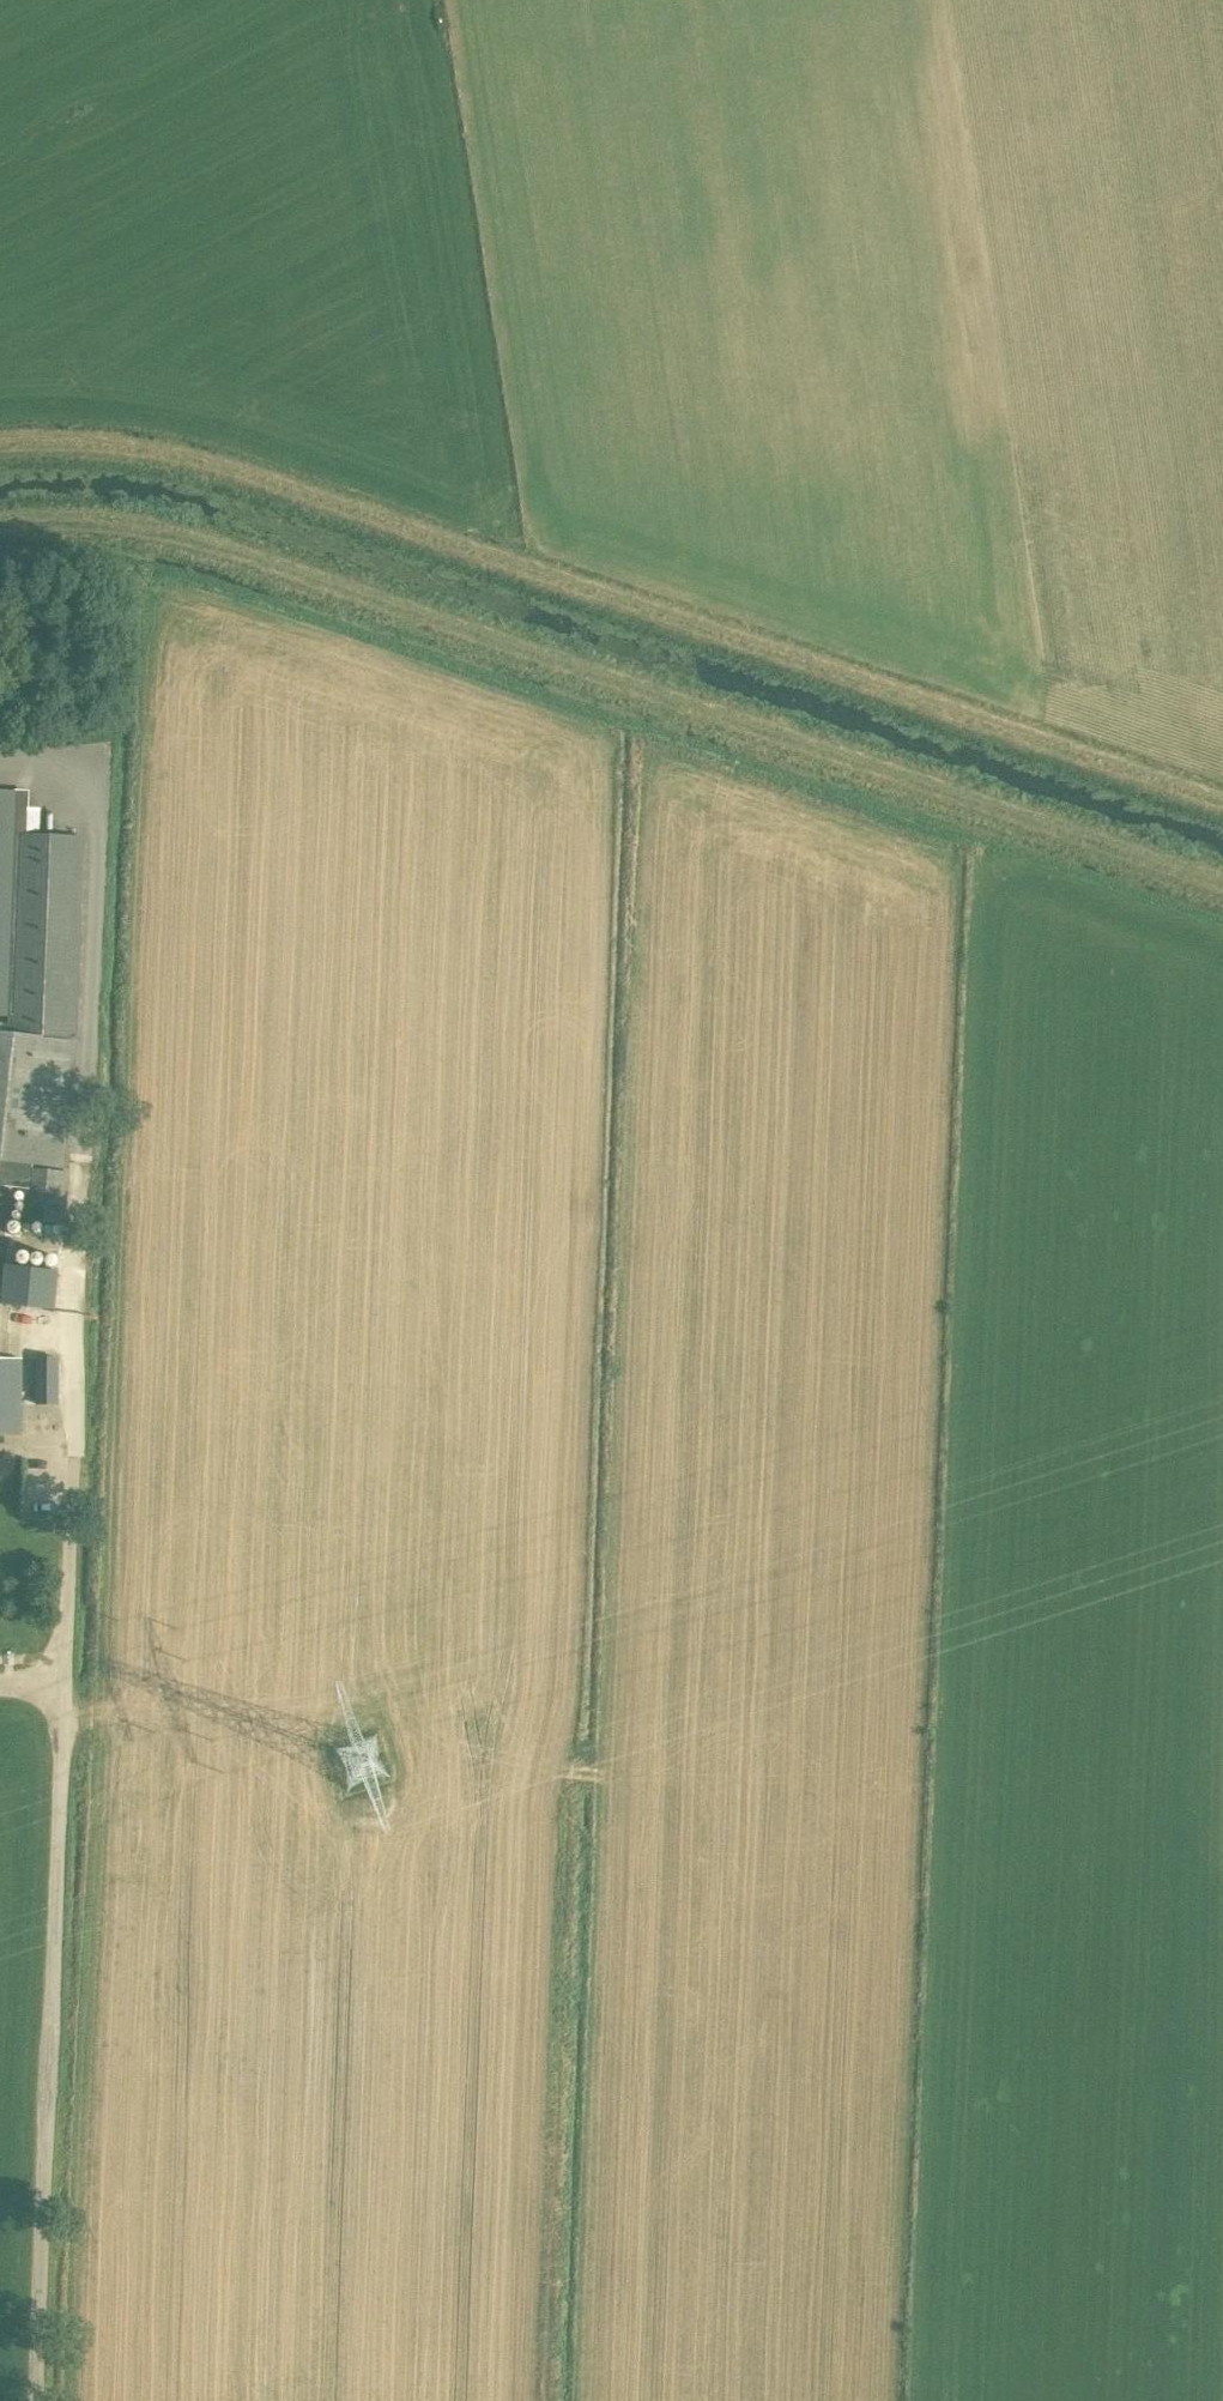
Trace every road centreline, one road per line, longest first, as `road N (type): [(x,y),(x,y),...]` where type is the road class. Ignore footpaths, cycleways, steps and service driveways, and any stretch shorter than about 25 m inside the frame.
road 1 (unclassified): [(35,2400),(72,1553)]

